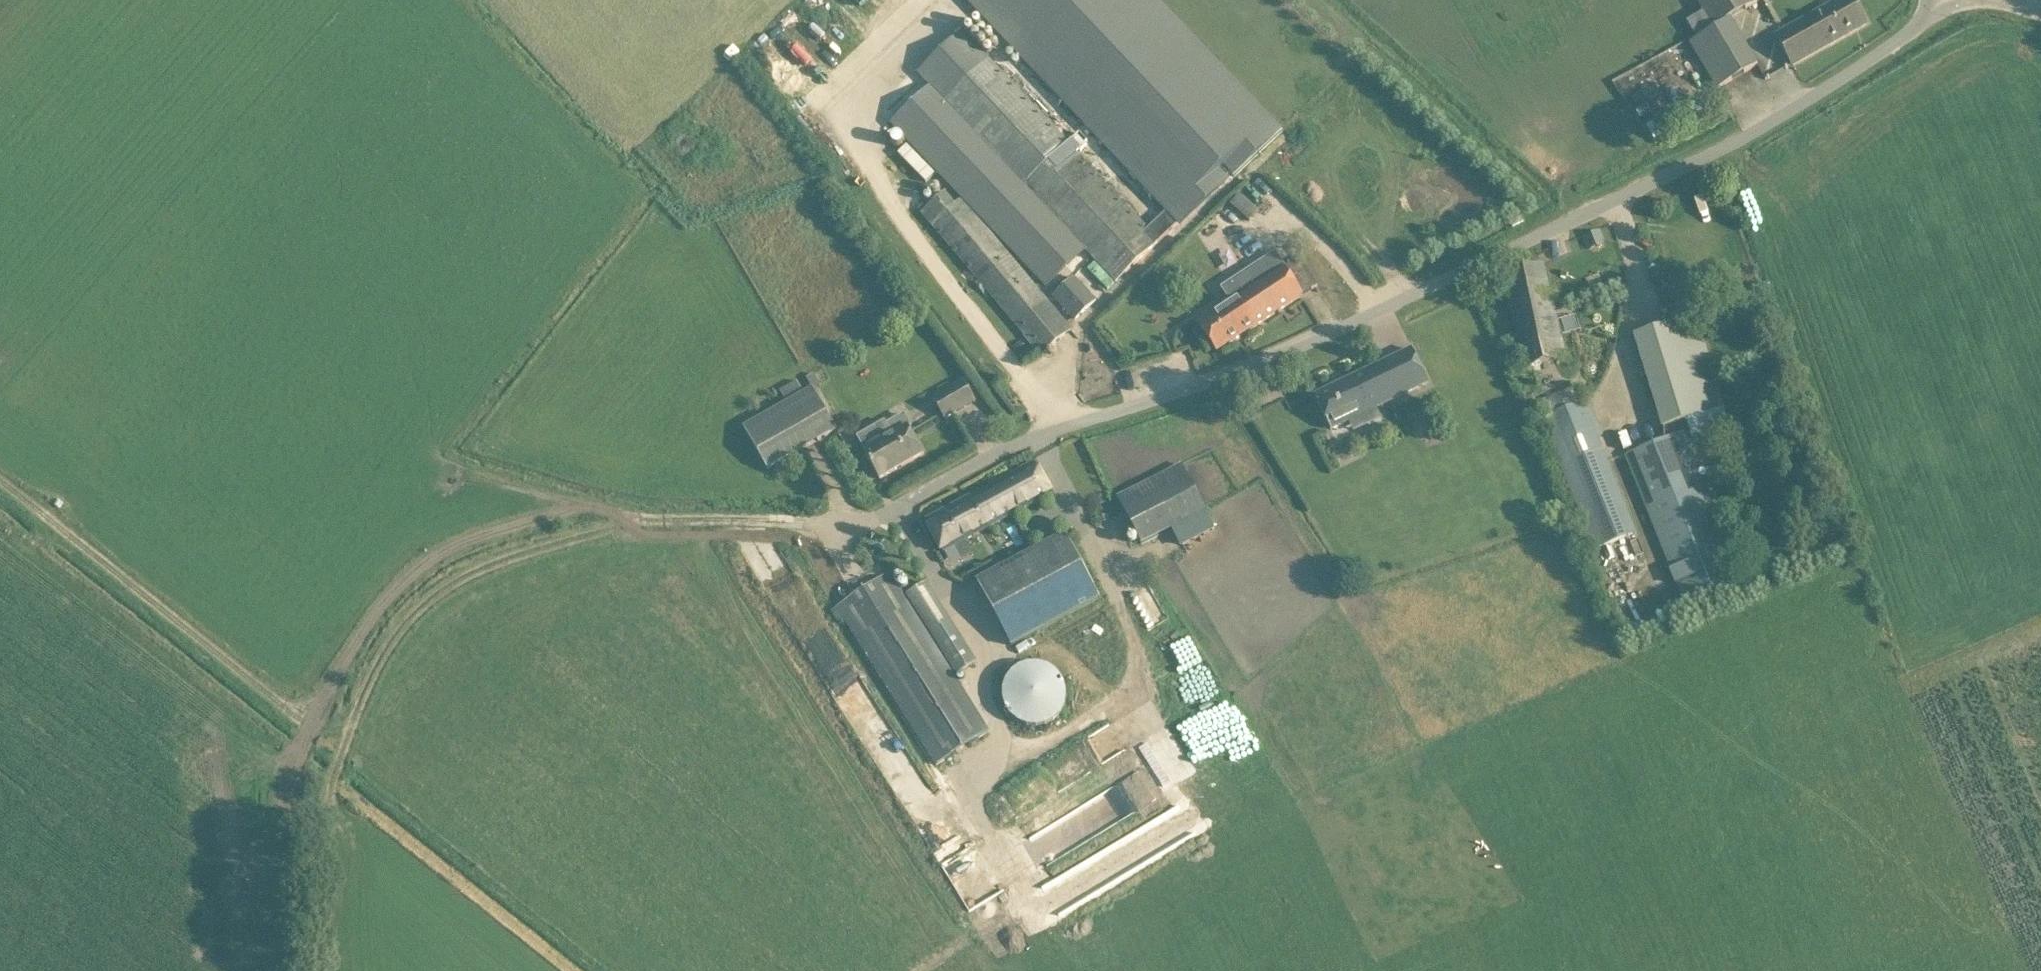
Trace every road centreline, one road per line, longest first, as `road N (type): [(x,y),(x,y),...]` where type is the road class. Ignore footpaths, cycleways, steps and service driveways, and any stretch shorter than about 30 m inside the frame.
road 1 (unclassified): [(818,525),(885,516),(1015,445),(1313,344),(1751,134),(1946,5)]
road 2 (track): [(650,526),(592,507),(447,550),(393,593),(310,724),(0,480)]
road 3 (track): [(326,970),(314,831),(361,700),(416,614),(467,575),(614,528),(818,525)]

